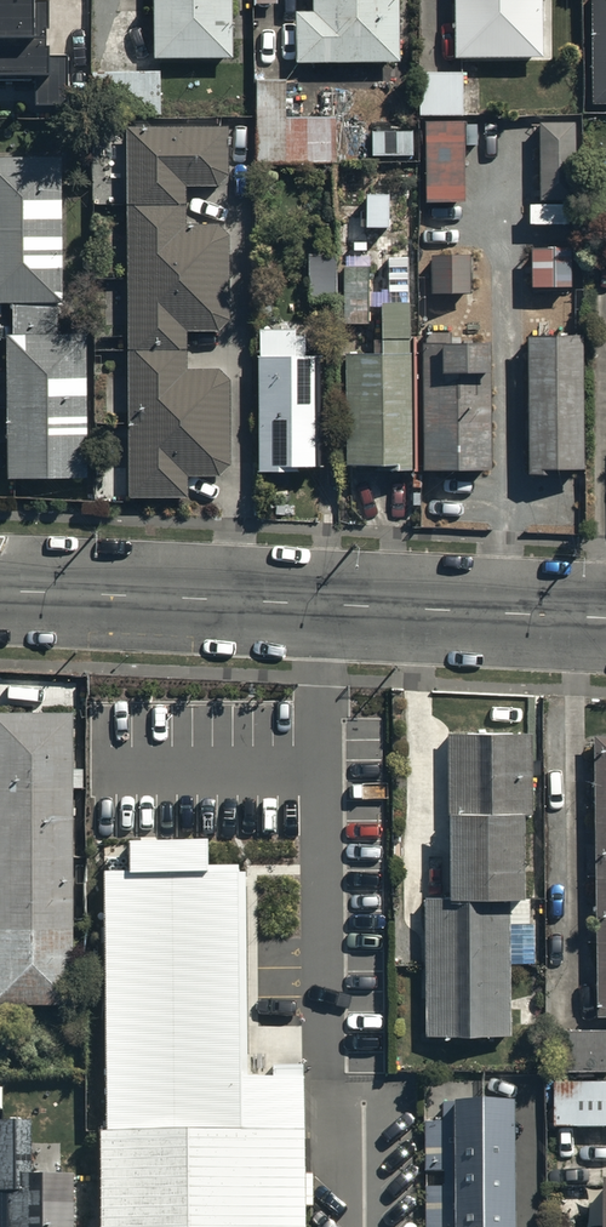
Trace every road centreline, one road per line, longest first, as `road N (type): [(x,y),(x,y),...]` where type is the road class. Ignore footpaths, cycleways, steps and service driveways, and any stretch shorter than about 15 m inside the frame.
road 1 (secondary): [(0,592),(605,616)]

